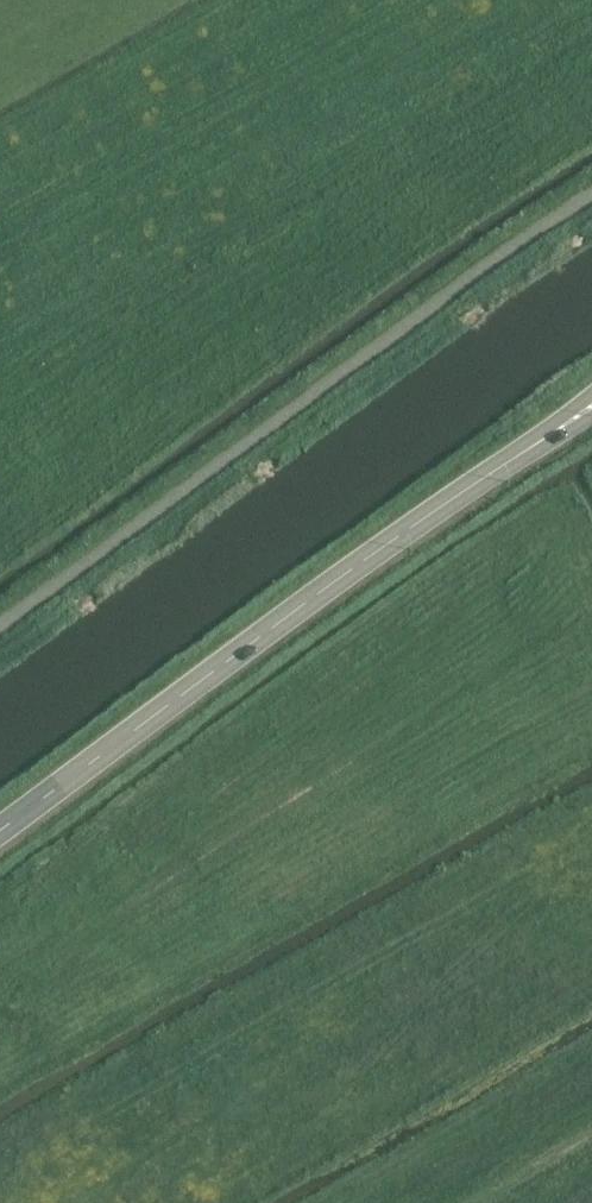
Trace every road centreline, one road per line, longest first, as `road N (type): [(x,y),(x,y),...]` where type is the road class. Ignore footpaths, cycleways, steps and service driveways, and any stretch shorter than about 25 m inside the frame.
road 1 (tertiary): [(0,830),(591,408)]

